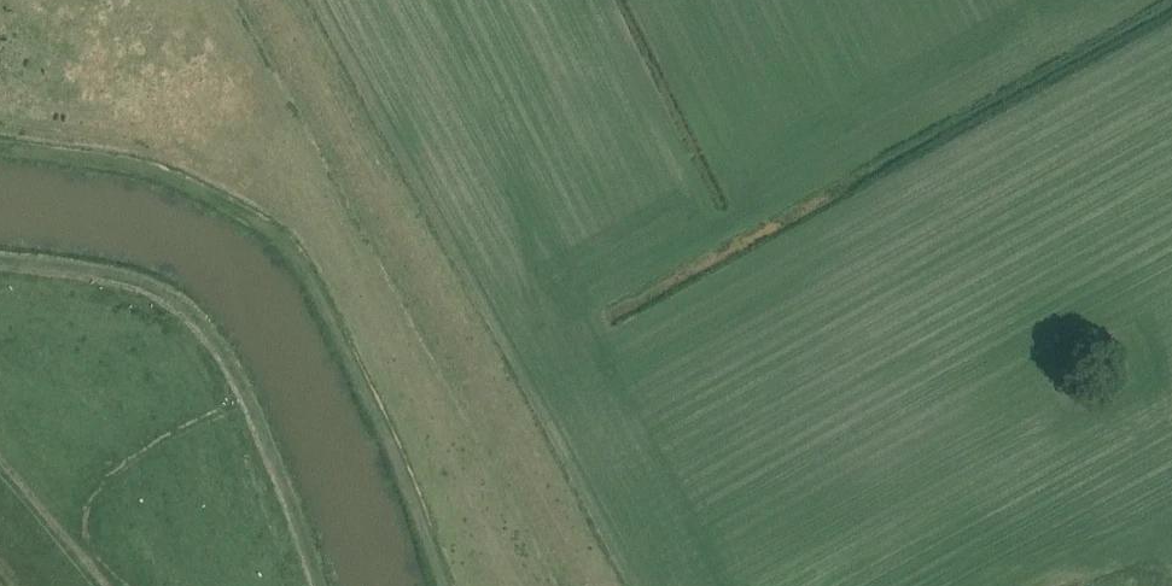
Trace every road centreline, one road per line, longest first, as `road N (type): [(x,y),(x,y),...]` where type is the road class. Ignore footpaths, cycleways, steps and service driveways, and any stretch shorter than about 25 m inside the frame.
road 1 (track): [(104,585),(0,464)]

